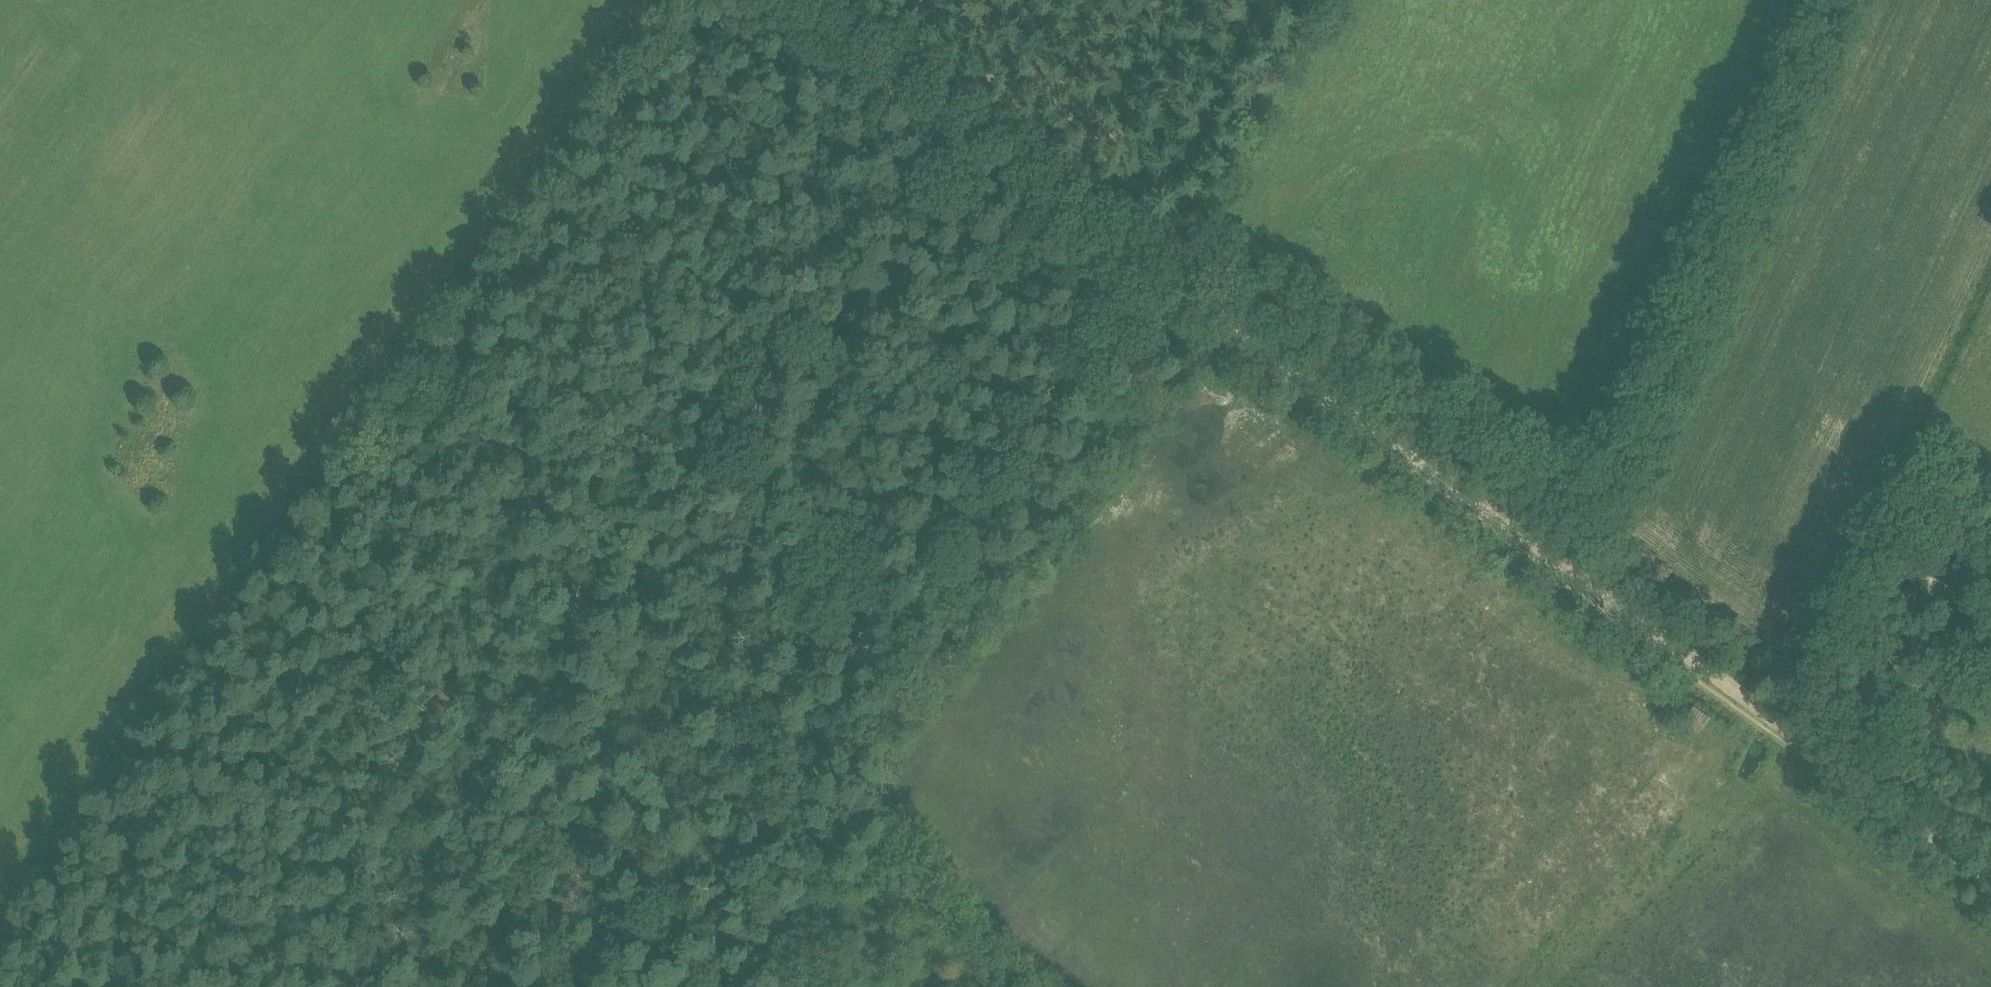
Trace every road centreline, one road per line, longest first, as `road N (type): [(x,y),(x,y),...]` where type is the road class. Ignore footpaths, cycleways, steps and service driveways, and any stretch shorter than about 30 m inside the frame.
road 1 (track): [(1990,877),(887,69)]

